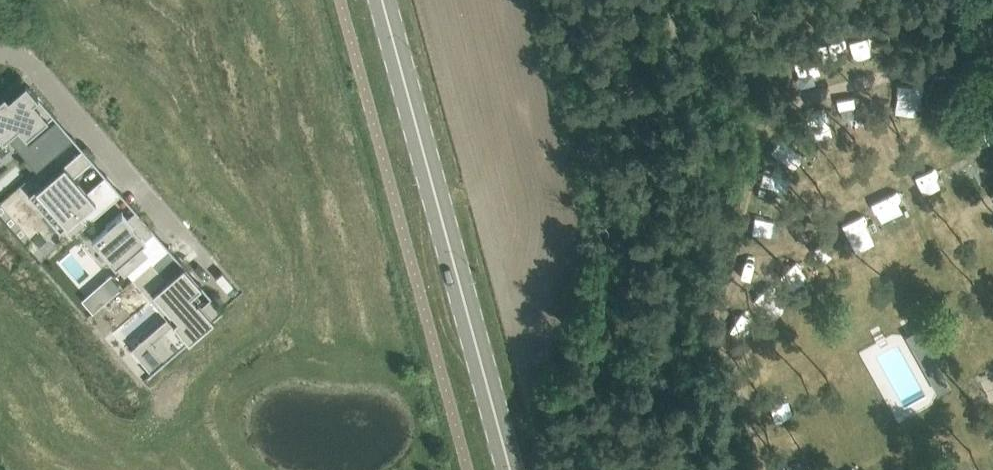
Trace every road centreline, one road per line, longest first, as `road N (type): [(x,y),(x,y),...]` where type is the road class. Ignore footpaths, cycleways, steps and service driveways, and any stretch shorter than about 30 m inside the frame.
road 1 (secondary): [(510,469),(382,0)]
road 2 (residential): [(248,309),(35,70),(0,49)]

